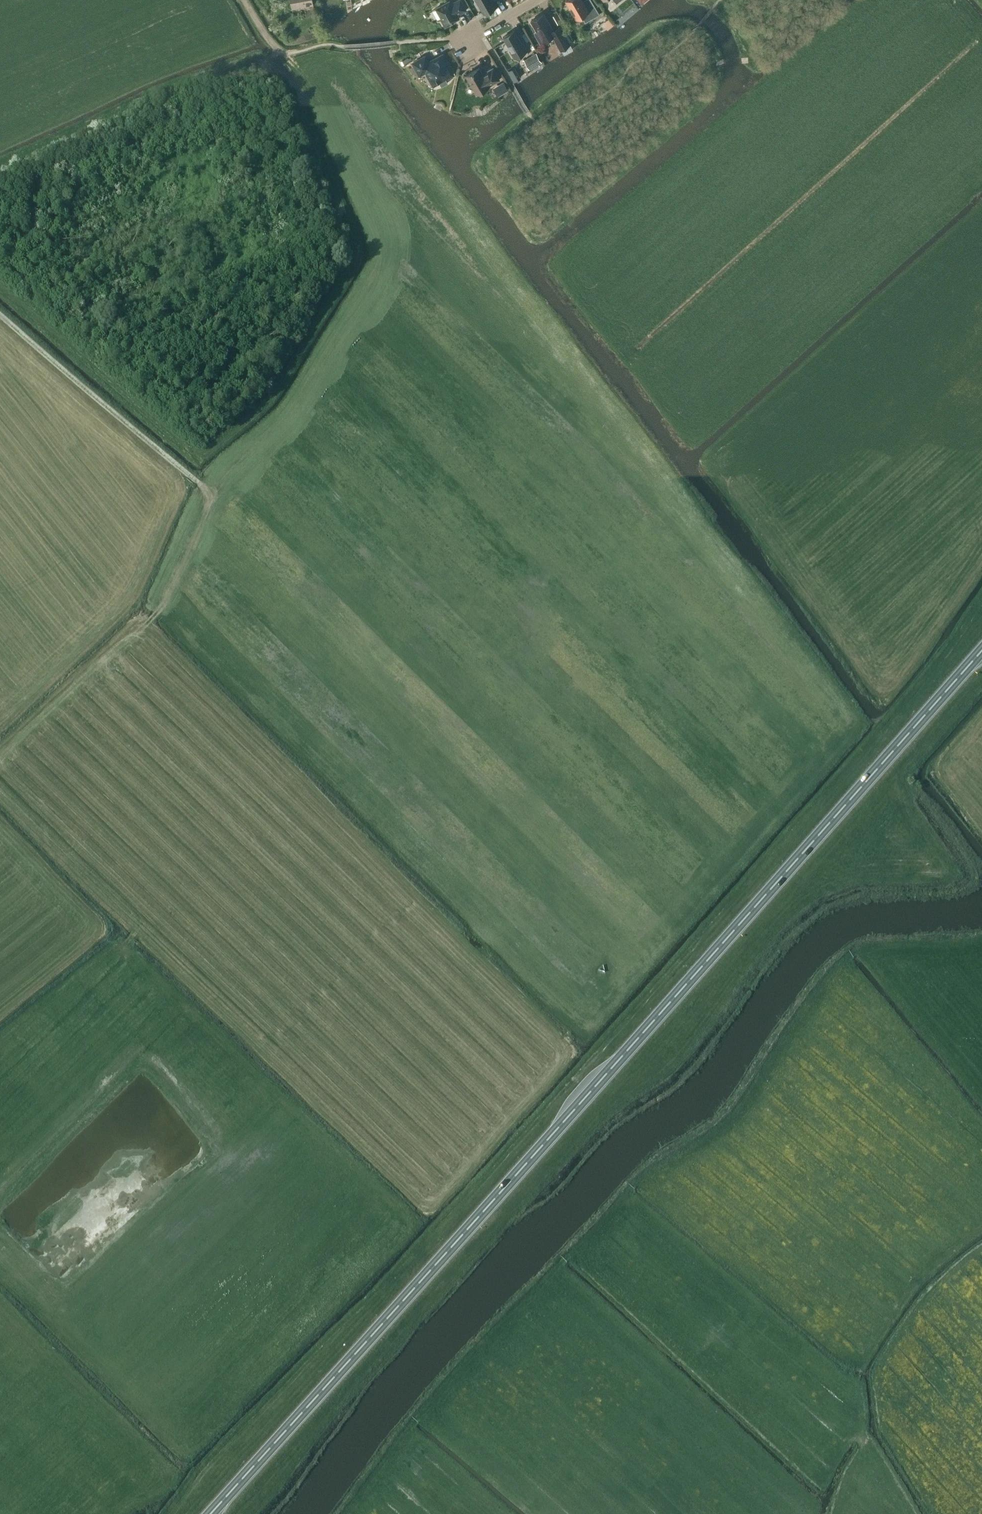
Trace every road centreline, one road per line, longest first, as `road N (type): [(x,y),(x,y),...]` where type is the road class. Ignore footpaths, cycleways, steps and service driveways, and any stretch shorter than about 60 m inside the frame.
road 1 (trunk): [(211,1513),(981,650)]

